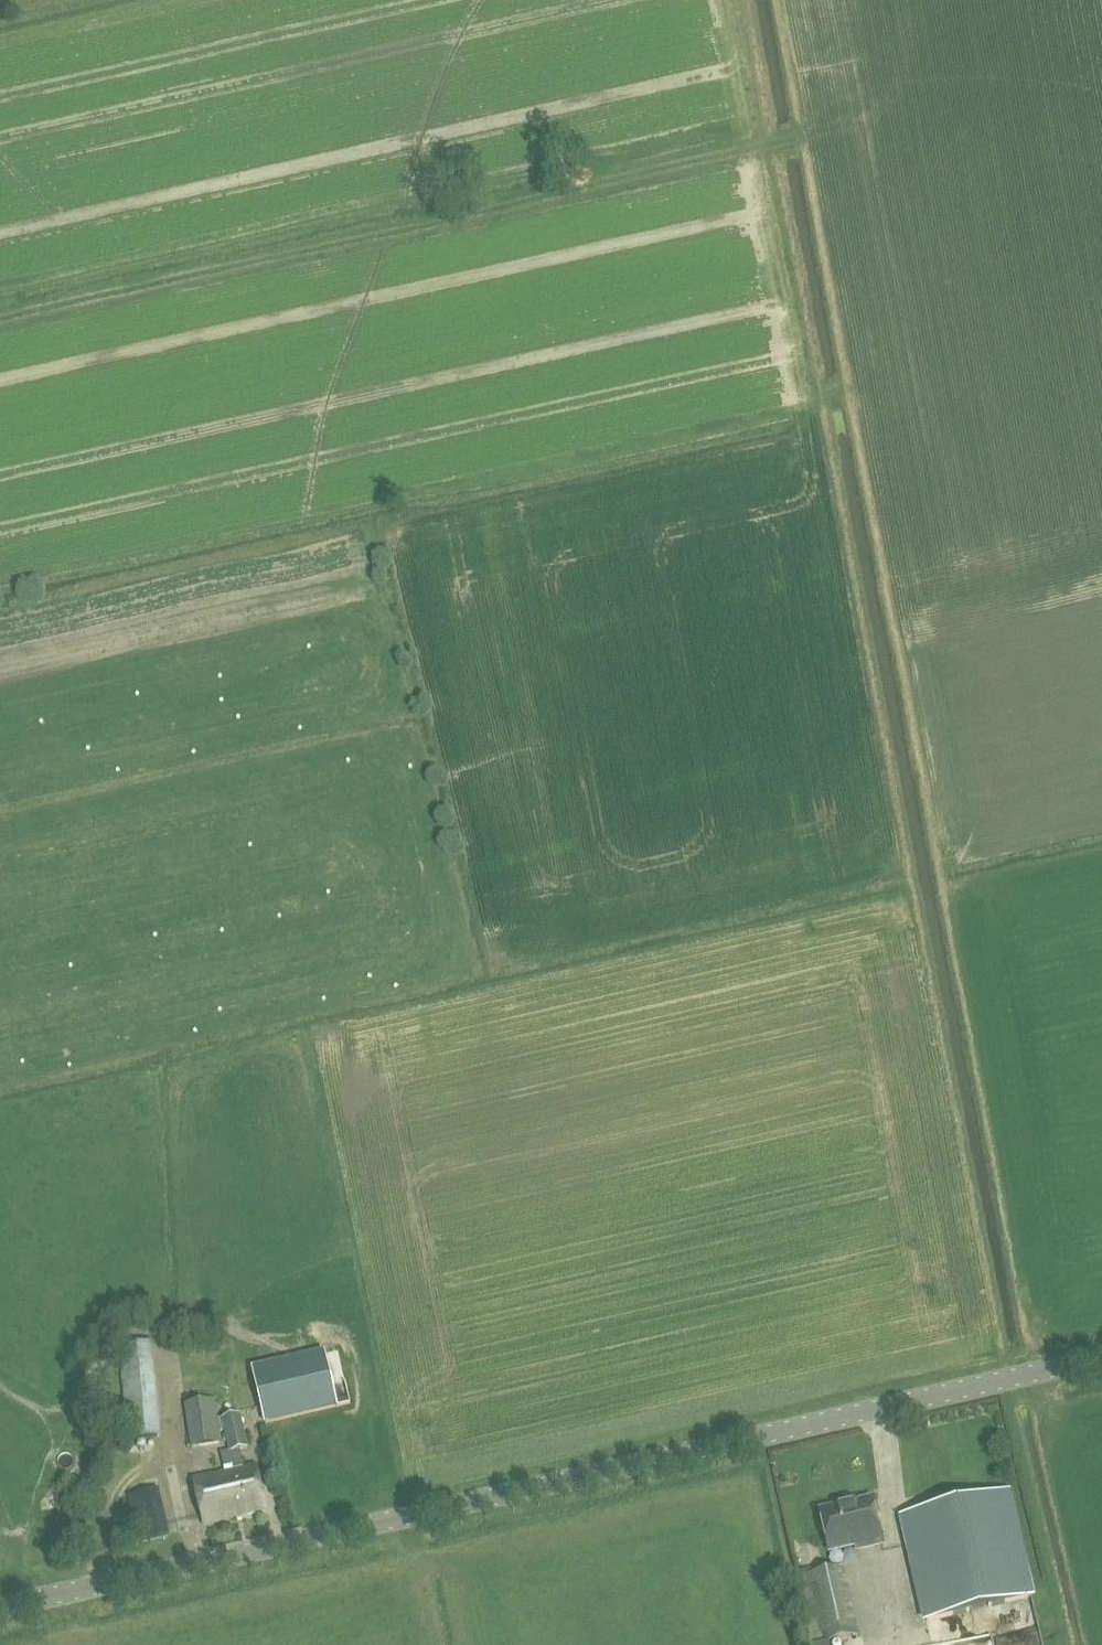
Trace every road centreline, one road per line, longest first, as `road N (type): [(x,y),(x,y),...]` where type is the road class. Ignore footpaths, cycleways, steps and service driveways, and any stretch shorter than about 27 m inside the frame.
road 1 (tertiary): [(0,1609),(1101,1364)]

